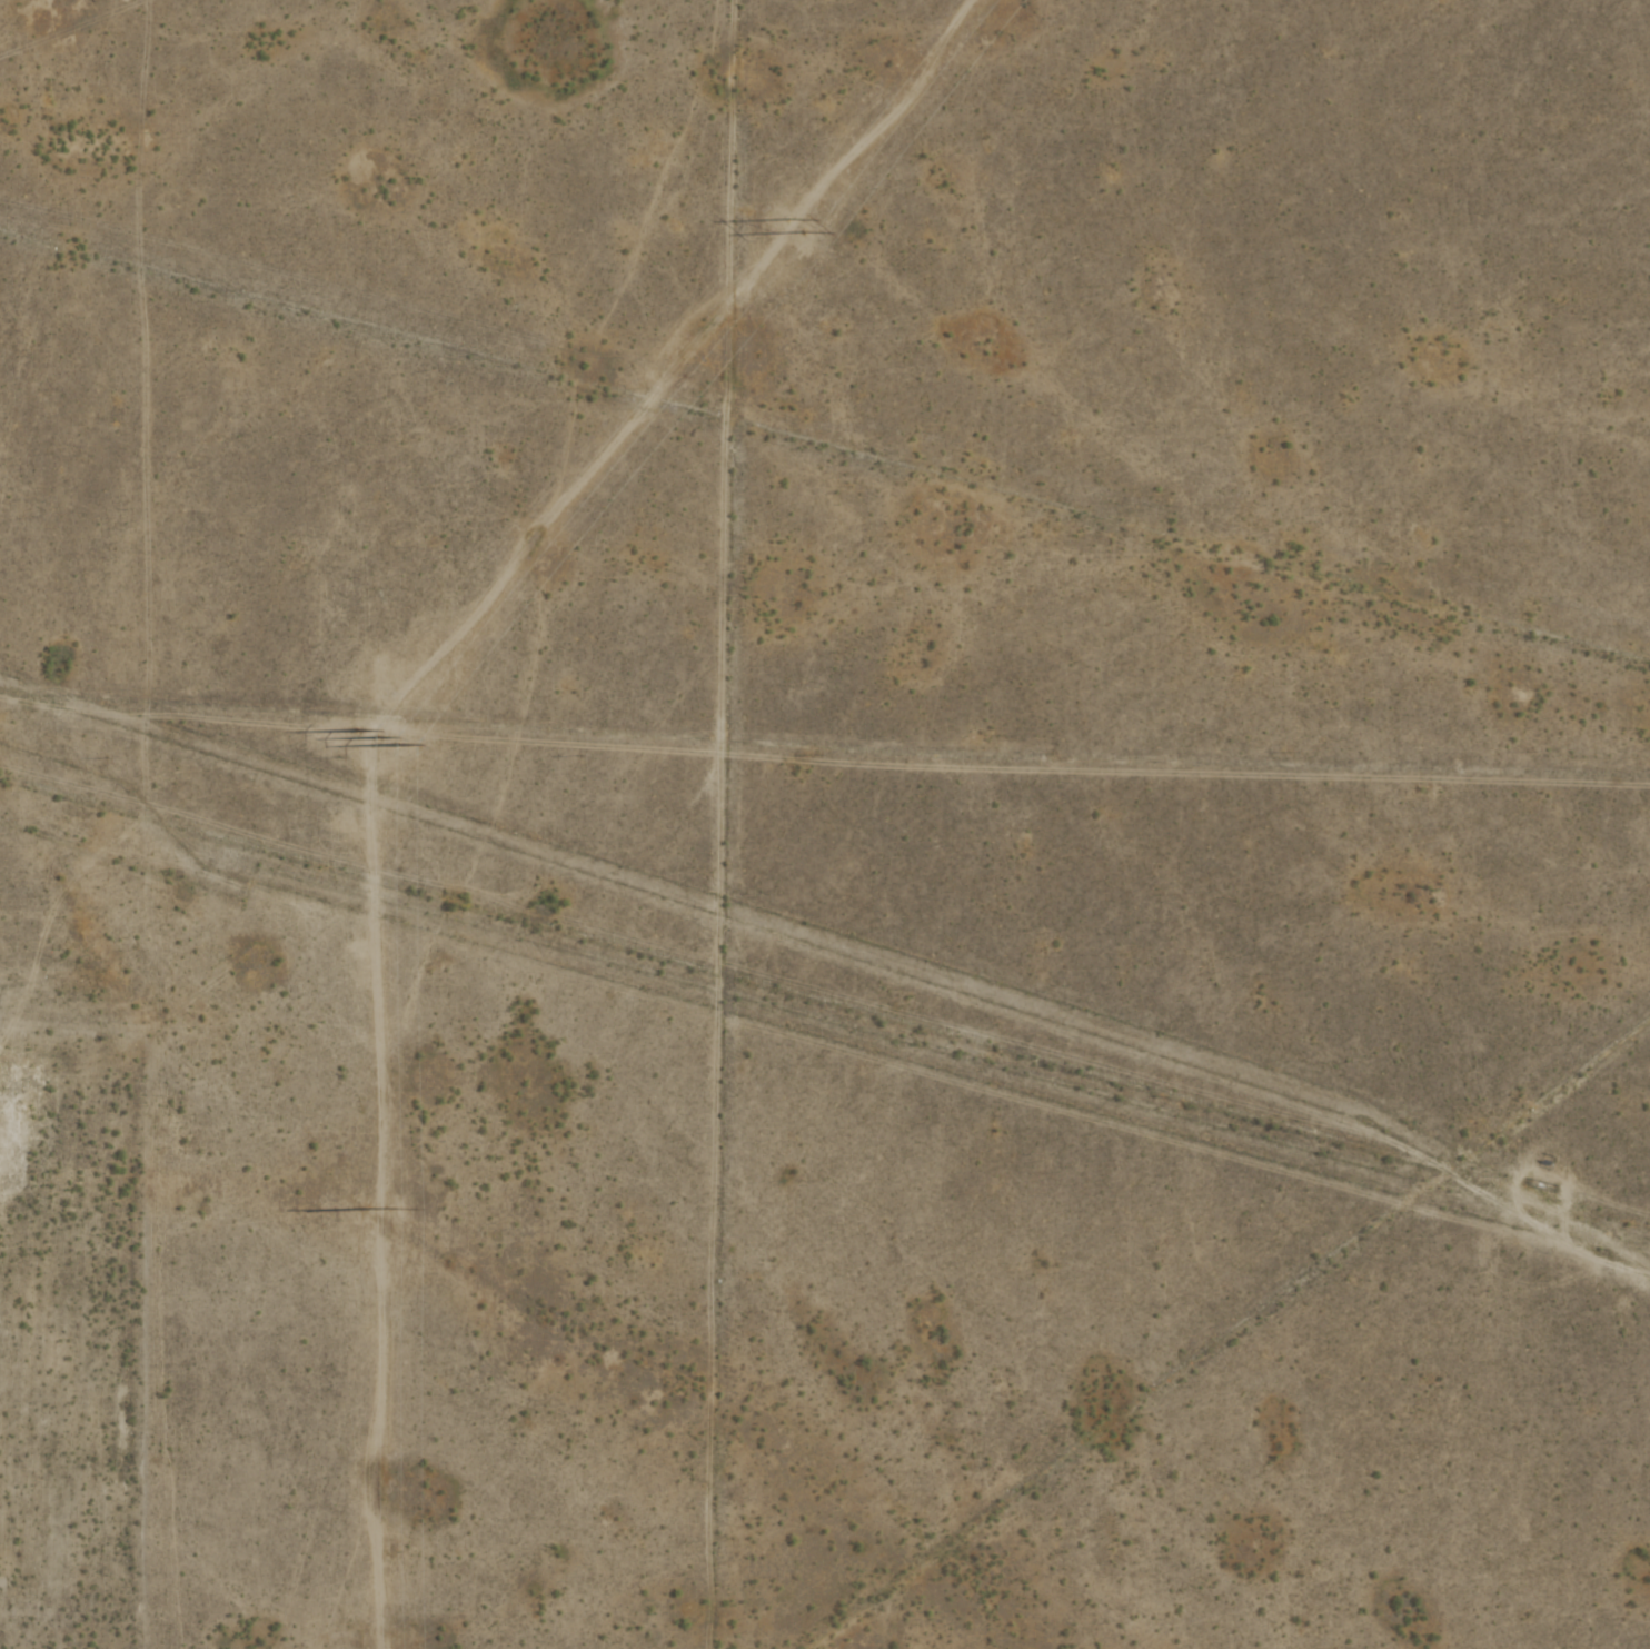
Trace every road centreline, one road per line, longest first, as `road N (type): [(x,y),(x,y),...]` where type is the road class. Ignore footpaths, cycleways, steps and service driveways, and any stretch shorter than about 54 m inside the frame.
road 1 (track): [(1649,669),(0,233)]

